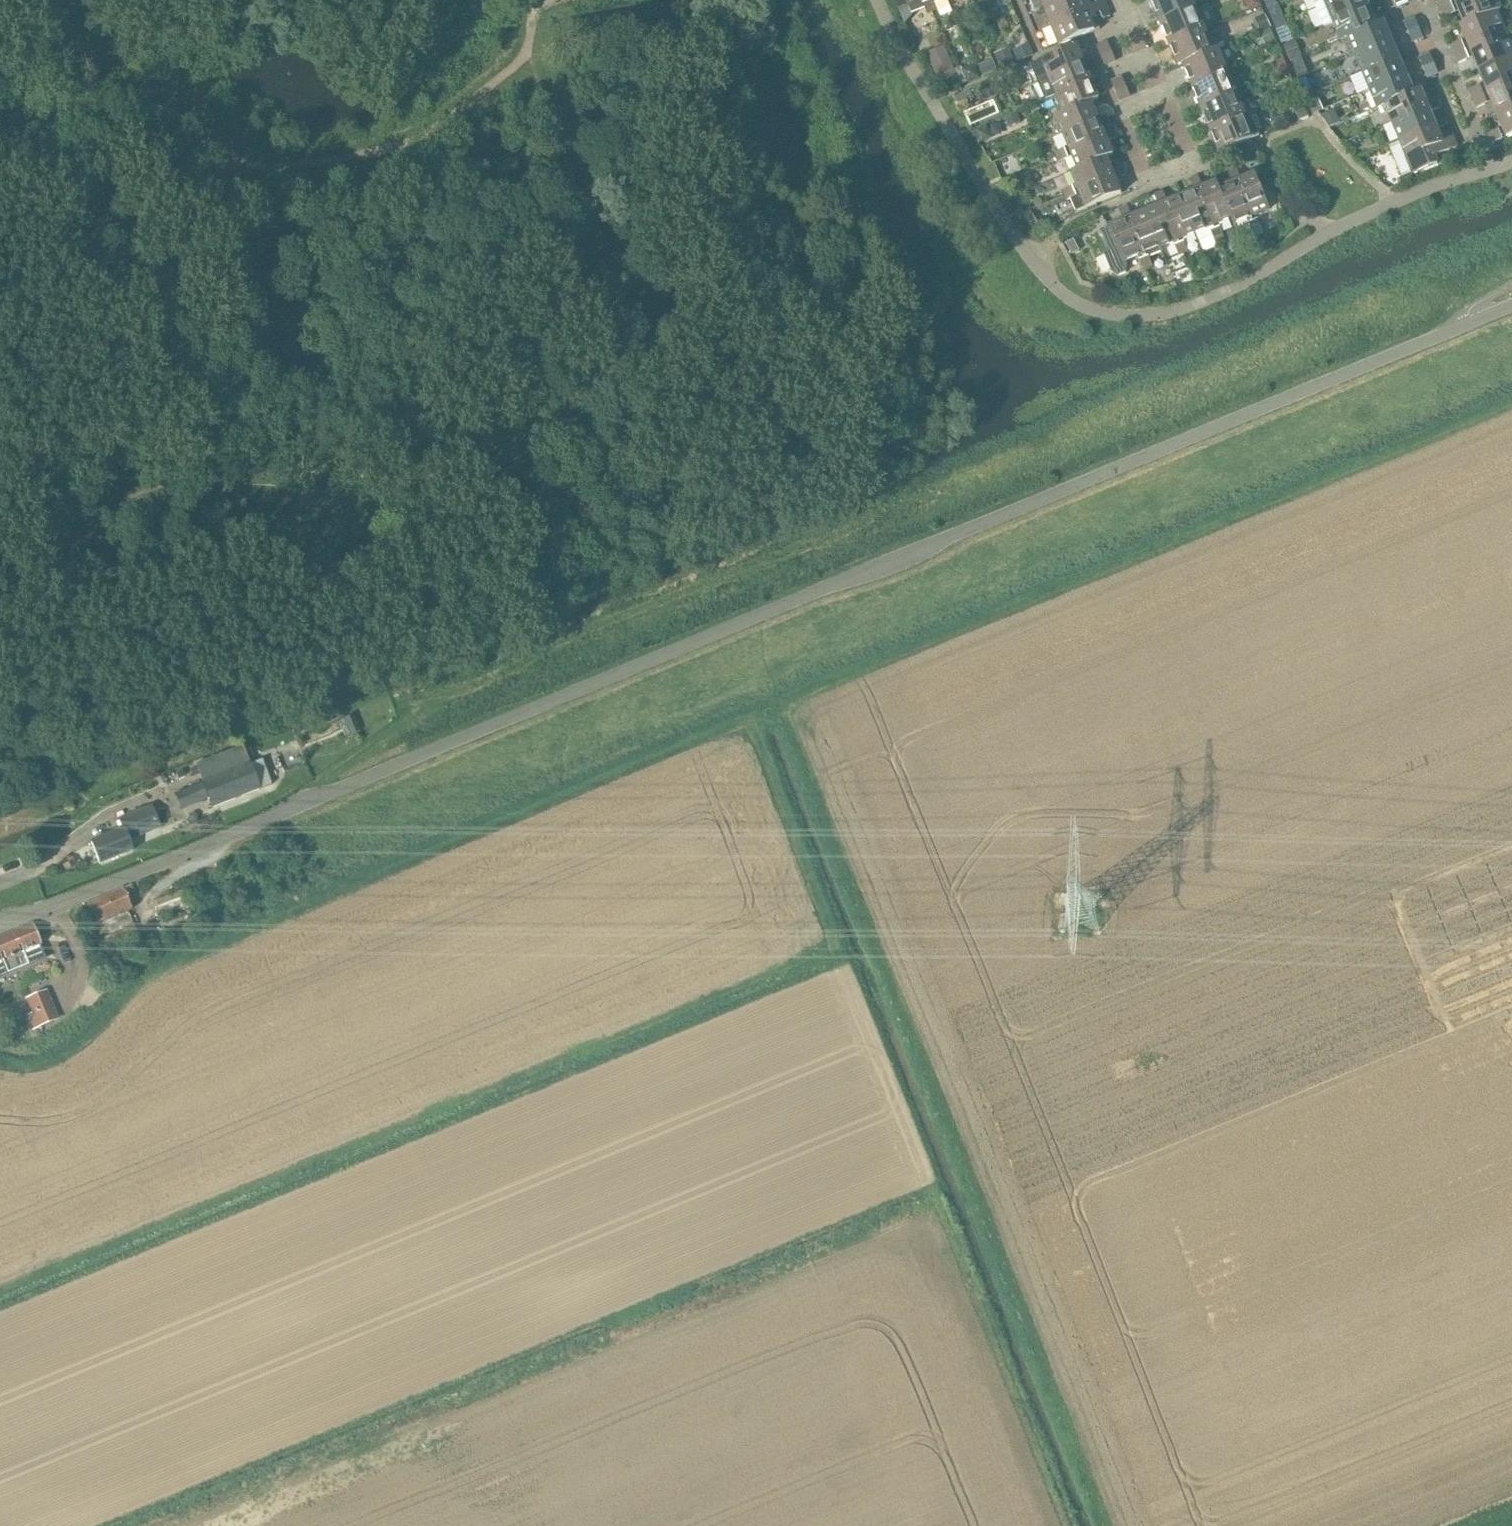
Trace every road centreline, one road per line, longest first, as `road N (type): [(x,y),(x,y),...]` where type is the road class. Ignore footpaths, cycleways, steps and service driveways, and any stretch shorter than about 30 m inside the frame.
road 1 (unclassified): [(61,900),(1511,304)]
road 2 (residential): [(1489,171),(1418,0)]

